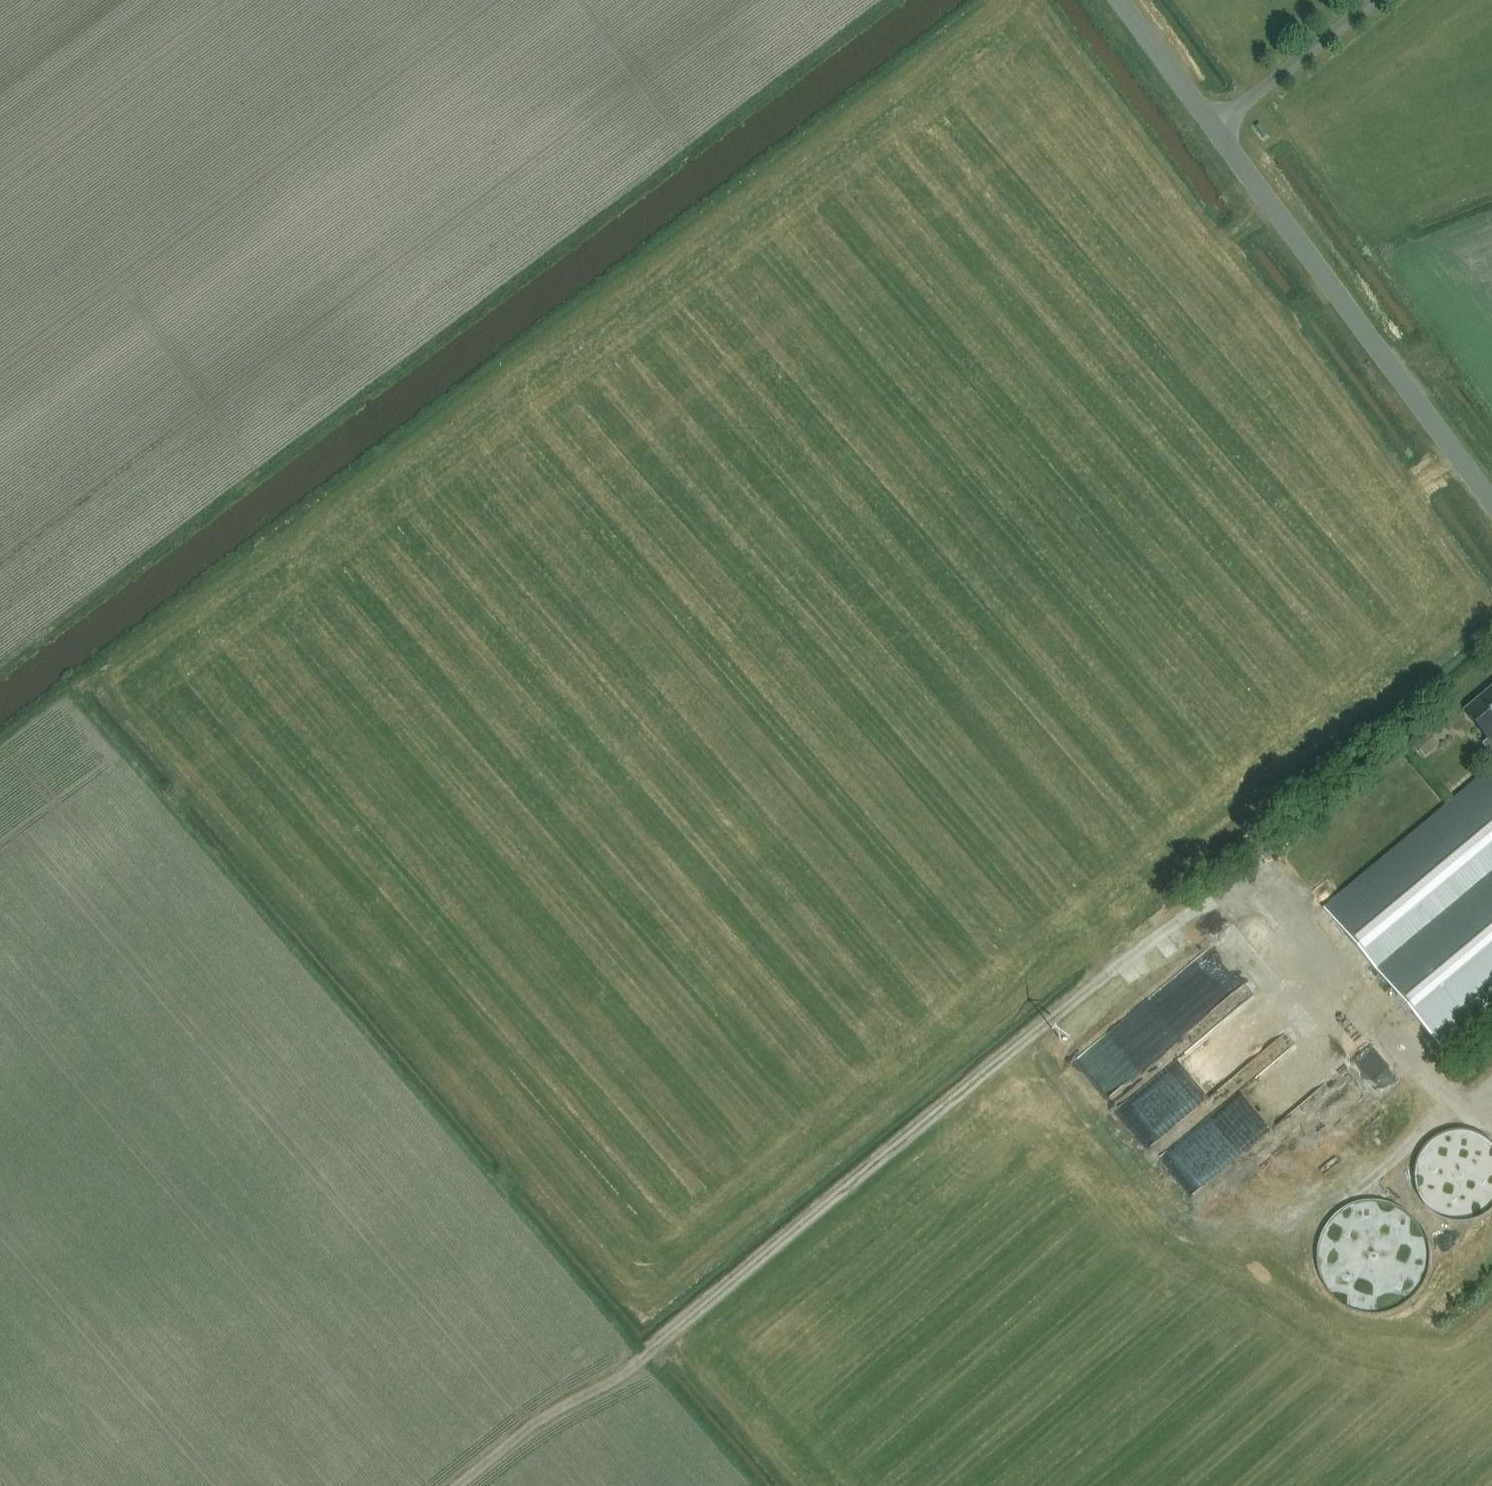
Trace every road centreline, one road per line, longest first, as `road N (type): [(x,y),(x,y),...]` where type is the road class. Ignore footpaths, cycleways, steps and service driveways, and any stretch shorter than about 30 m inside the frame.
road 1 (unclassified): [(1491,496),(1117,0)]

